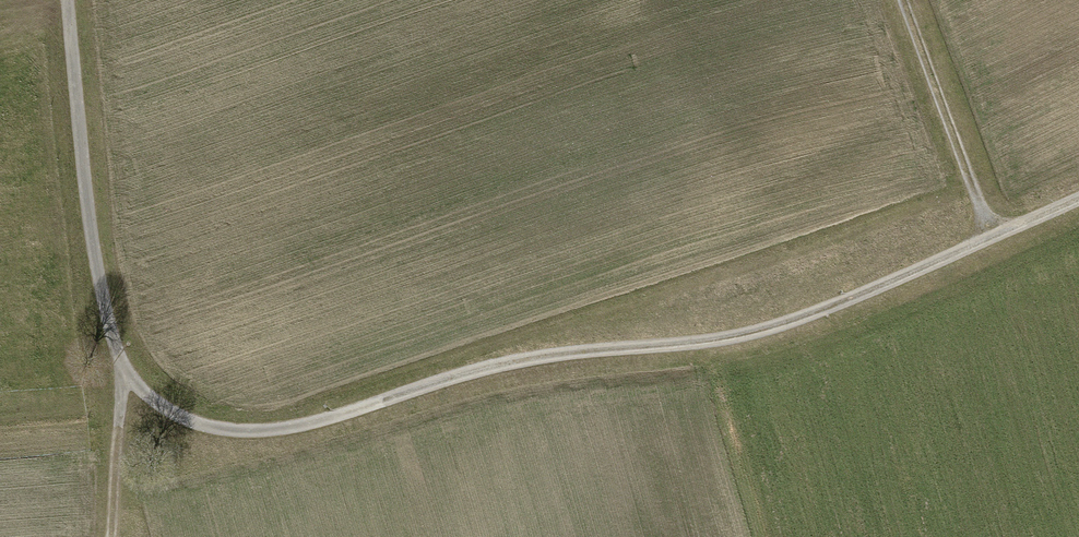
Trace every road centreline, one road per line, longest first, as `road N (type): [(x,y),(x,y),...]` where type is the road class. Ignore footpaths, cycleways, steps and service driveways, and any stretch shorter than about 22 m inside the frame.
road 1 (track): [(1078,205),(810,319),(710,344),(511,360),(320,424),(225,433),(178,415),(123,373)]
road 2 (track): [(123,373),(99,294),(67,0)]
road 3 (track): [(903,0),(991,239)]
road 4 (track): [(123,373),(114,536)]

